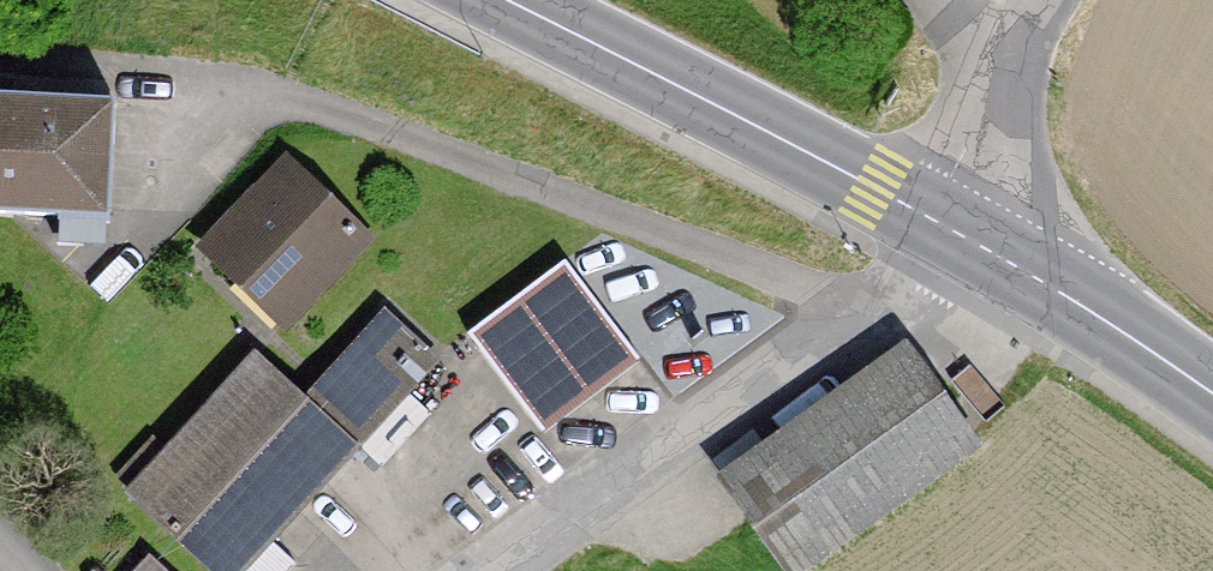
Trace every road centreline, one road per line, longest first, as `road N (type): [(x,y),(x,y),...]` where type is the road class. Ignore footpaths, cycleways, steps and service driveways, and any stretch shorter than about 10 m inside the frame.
road 1 (unclassified): [(503,570),(921,274),(937,222)]
road 2 (tertiary): [(513,0),(937,222)]
road 3 (tertiary): [(937,222),(1212,394)]
road 4 (unclassified): [(1044,0),(951,178),(937,222)]

